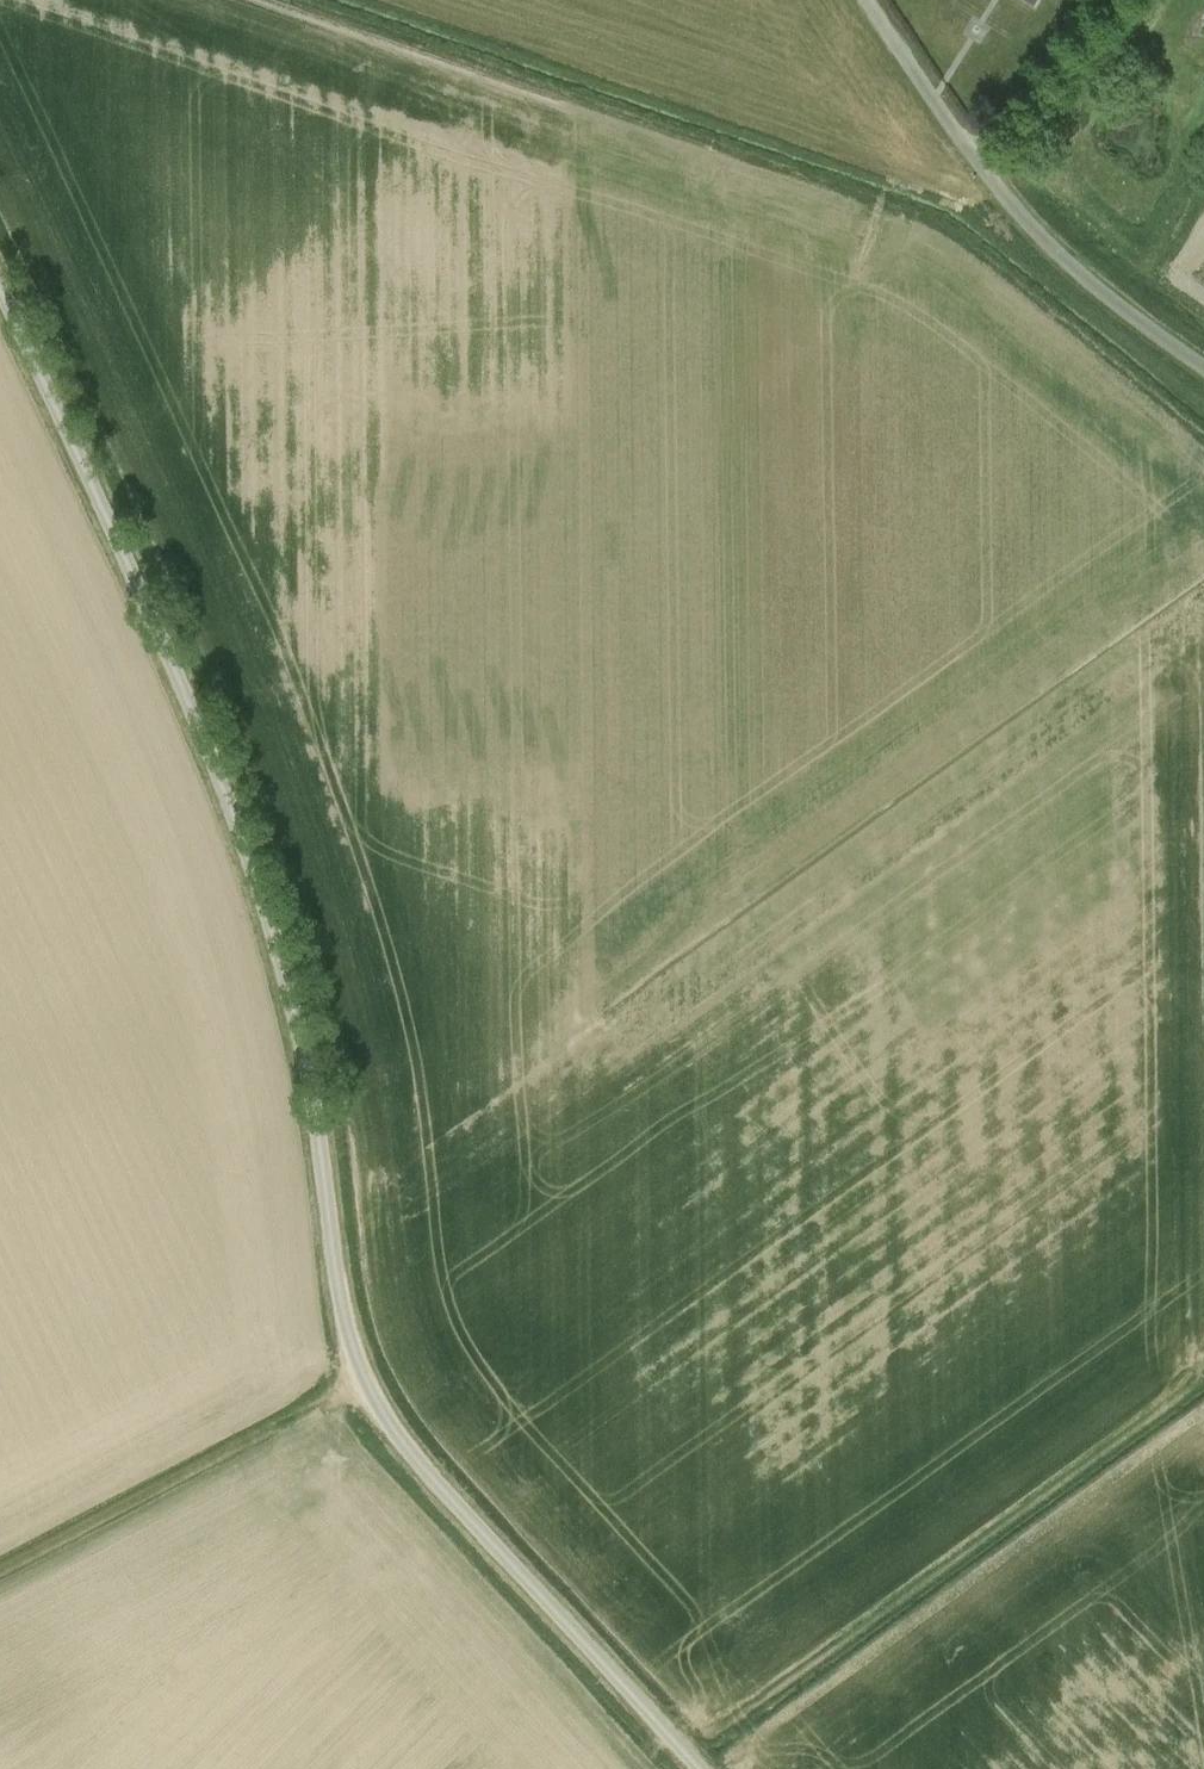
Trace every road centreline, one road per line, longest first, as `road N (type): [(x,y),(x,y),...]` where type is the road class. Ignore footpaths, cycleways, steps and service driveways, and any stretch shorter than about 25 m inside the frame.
road 1 (unclassified): [(700,1768),(392,1434),(367,1391),(348,1332),(307,1052),(217,769),(0,296)]
road 2 (unclassified): [(1203,366),(1129,315),(1004,197),(870,0)]

